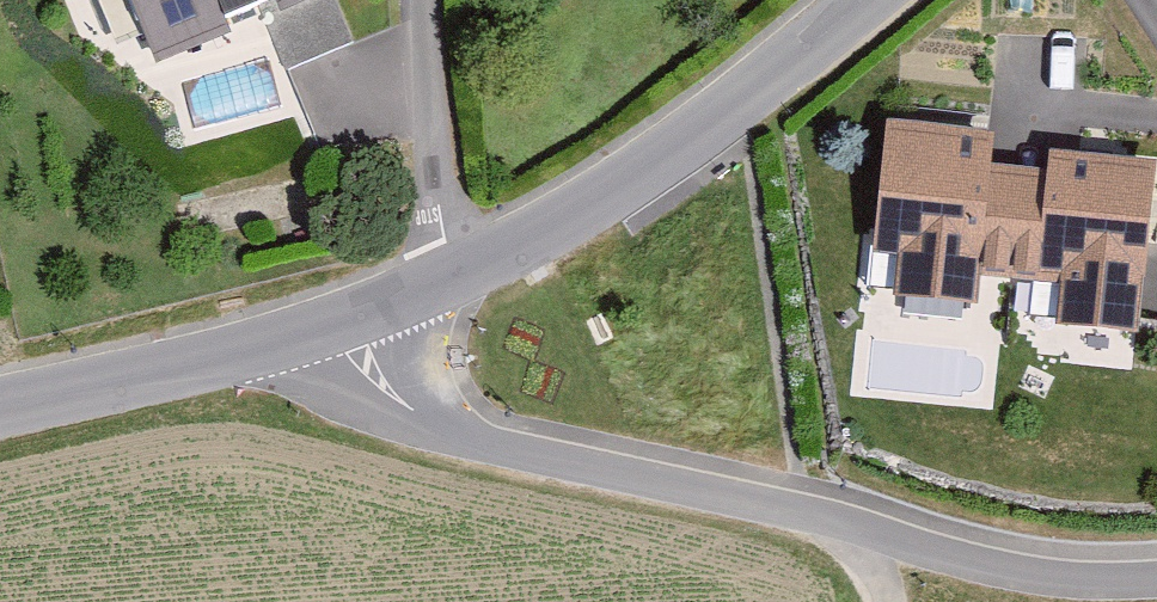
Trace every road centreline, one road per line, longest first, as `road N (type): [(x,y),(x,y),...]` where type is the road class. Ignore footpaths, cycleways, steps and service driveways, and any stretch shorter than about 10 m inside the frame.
road 1 (residential): [(325,319),(446,271),(662,158),(859,0)]
road 2 (residential): [(854,533),(471,439),(405,406),(325,319)]
road 3 (residential): [(0,396),(325,319)]
road 4 (residential): [(1156,580),(974,572),(854,533)]

